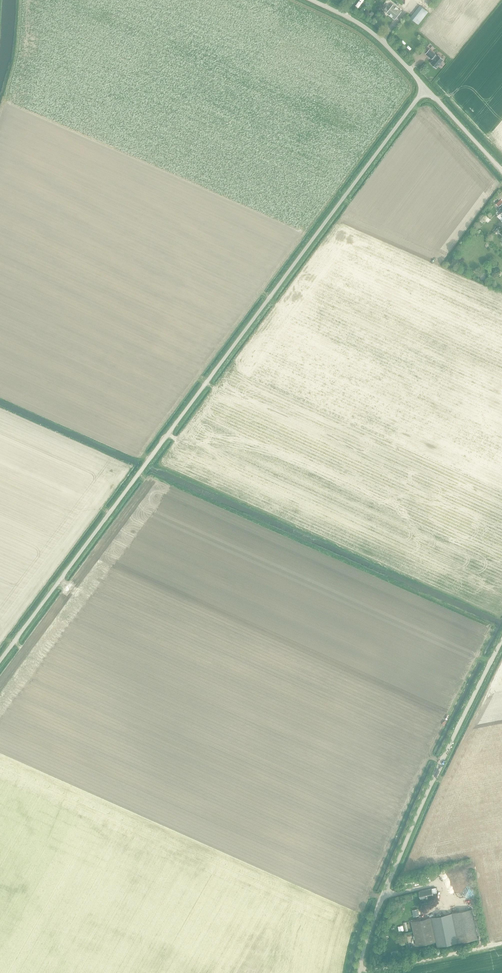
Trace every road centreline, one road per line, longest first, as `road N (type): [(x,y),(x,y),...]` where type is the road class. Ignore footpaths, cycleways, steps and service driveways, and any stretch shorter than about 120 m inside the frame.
road 1 (unclassified): [(0,660),(427,89)]
road 2 (unclassified): [(359,972),(384,892),(501,640)]
road 3 (unclassified): [(427,89),(365,26),(312,0)]

